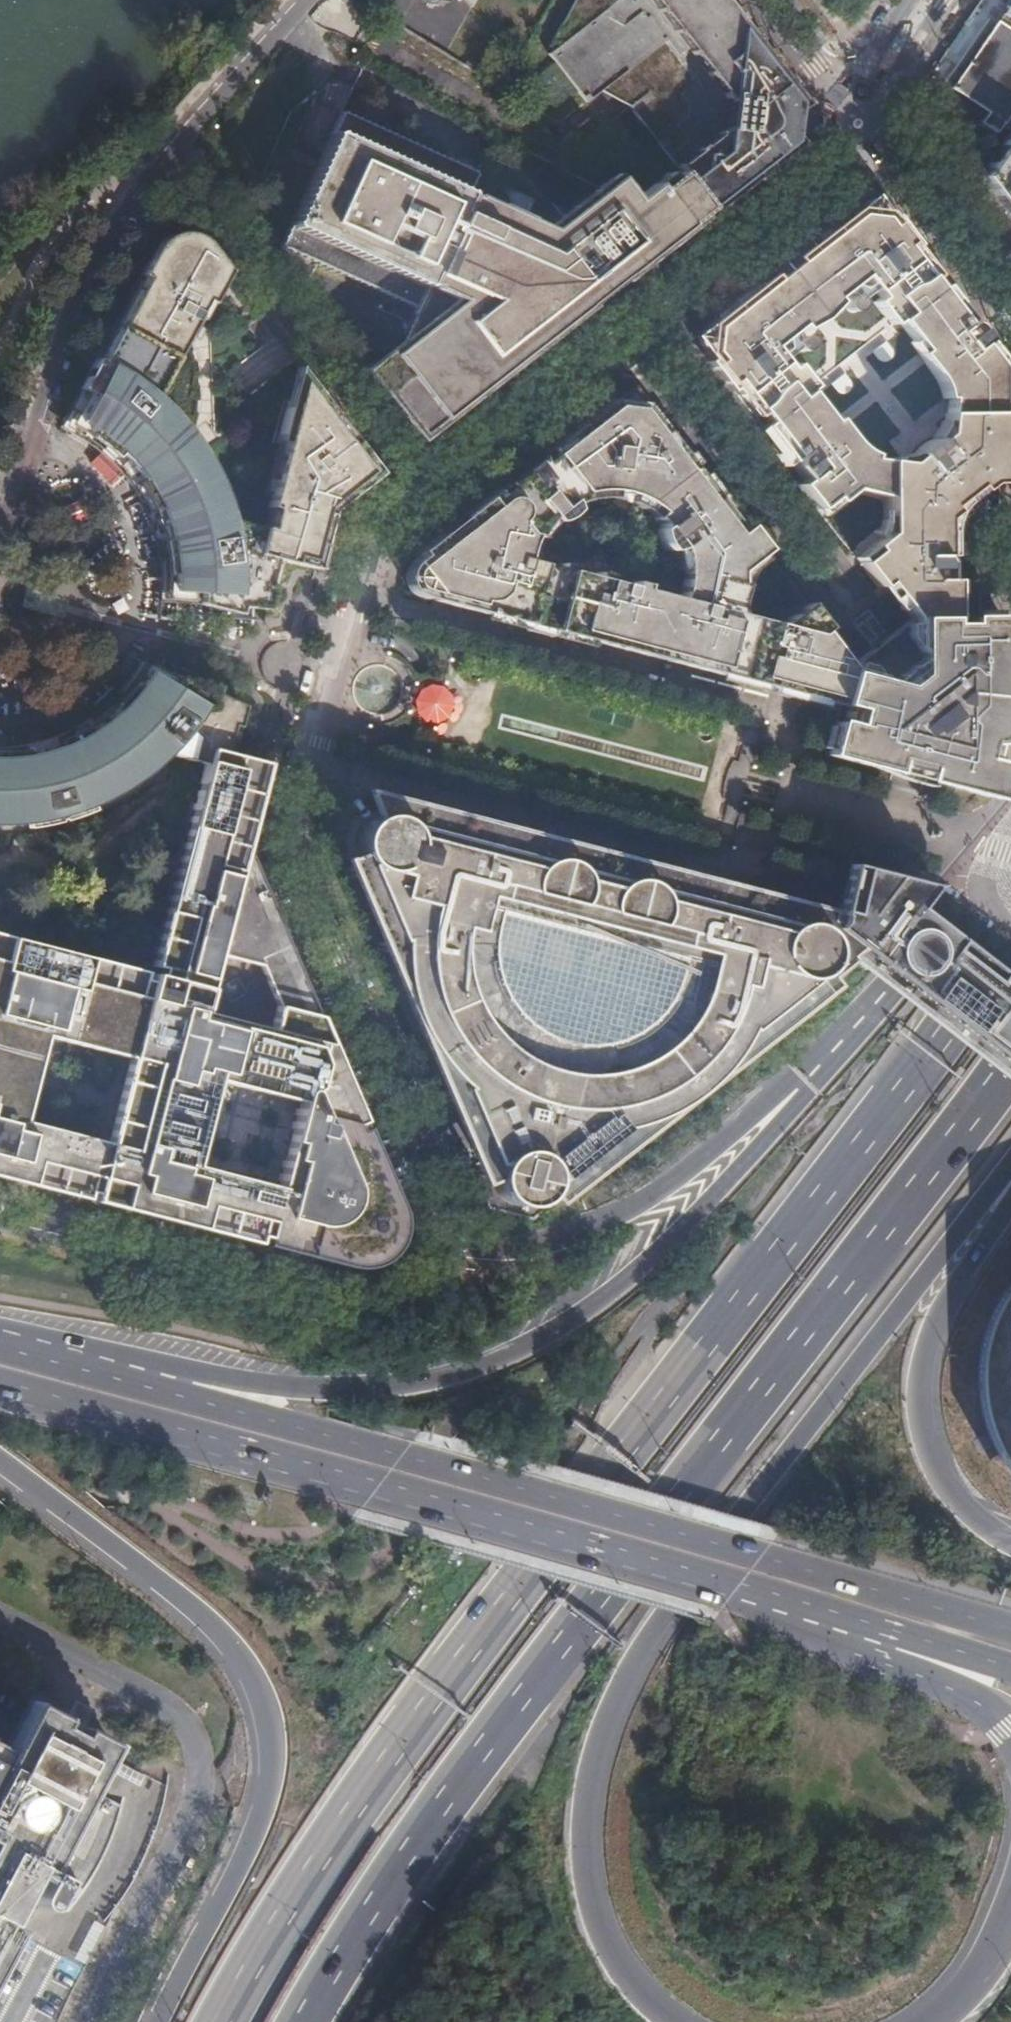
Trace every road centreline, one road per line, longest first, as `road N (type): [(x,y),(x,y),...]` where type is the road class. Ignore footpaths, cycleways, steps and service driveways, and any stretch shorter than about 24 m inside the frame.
road 1 (motorway): [(1010,963),(466,1640),(361,1780),(206,2021)]
road 2 (motorway): [(310,2021),(569,1628),(1010,1092)]
road 3 (motorway): [(663,2021),(626,1990),(586,1905),(578,1816),(601,1722),(626,1670),(695,1570),(1010,1164)]
road 4 (primary): [(1010,1628),(179,1398)]
road 5 (motorway): [(858,1026),(711,1199),(598,1300),(549,1332),(444,1377),(393,1388),(283,1392),(222,1383),(179,1398)]
road 6 (primary): [(0,1390),(376,1486),(782,1604)]
road 7 (unclassified): [(411,497),(371,532),(283,837),(438,1208),(442,1238)]
road 8 (motorway): [(0,1470),(212,1632),(261,1710),(265,1789),(253,1829),(153,2021)]
road 9 (residential): [(83,2021),(186,1825),(198,1777),(194,1753),(167,1712),(0,1624)]
road 10 (motorway): [(858,1026),(675,1178),(619,1215),(533,1246),(442,1238)]
road 11 (unclassified): [(442,1238),(406,1292),(343,1309),(0,1221)]
road 12 (residential): [(166,162),(411,497)]
road 13 (motorway): [(1010,1542),(968,1510),(939,1468),(927,1417),(928,1364),(942,1310),(1010,1203)]
road 14 (residential): [(0,530),(89,269),(153,177)]
road 15 (unclassified): [(632,328),(666,317),(845,177),(857,127)]
road 16 (unclassified): [(857,127),(793,188),(649,300),(632,328)]
road 17 (unclassified): [(632,328),(411,497)]
road 18 (residential): [(632,328),(798,537)]
road 19 (motorway): [(782,1604),(811,1625),(963,1692),(1010,1735)]
road 20 (residential): [(857,127),(866,148),(1010,319)]
road 21 (primary): [(782,1604),(854,1618),(1010,1668)]
road 22 (motorway): [(1010,860),(858,1026)]
road 23 (residential): [(1010,285),(884,139),(857,127)]
road 24 (residential): [(166,162),(220,89),(305,0)]
road 25 (primary): [(179,1398),(0,1350)]
road 26 (residential): [(762,0),(857,127)]
road 27 (residential): [(857,127),(947,0)]
road 28 (residential): [(924,0),(868,82),(857,127)]
road 29 (motorway): [(1010,1911),(961,1998),(934,2021)]
road 30 (residential): [(798,537),(821,535),(889,623)]
road 31 (residential): [(798,537),(792,564),(858,645)]

